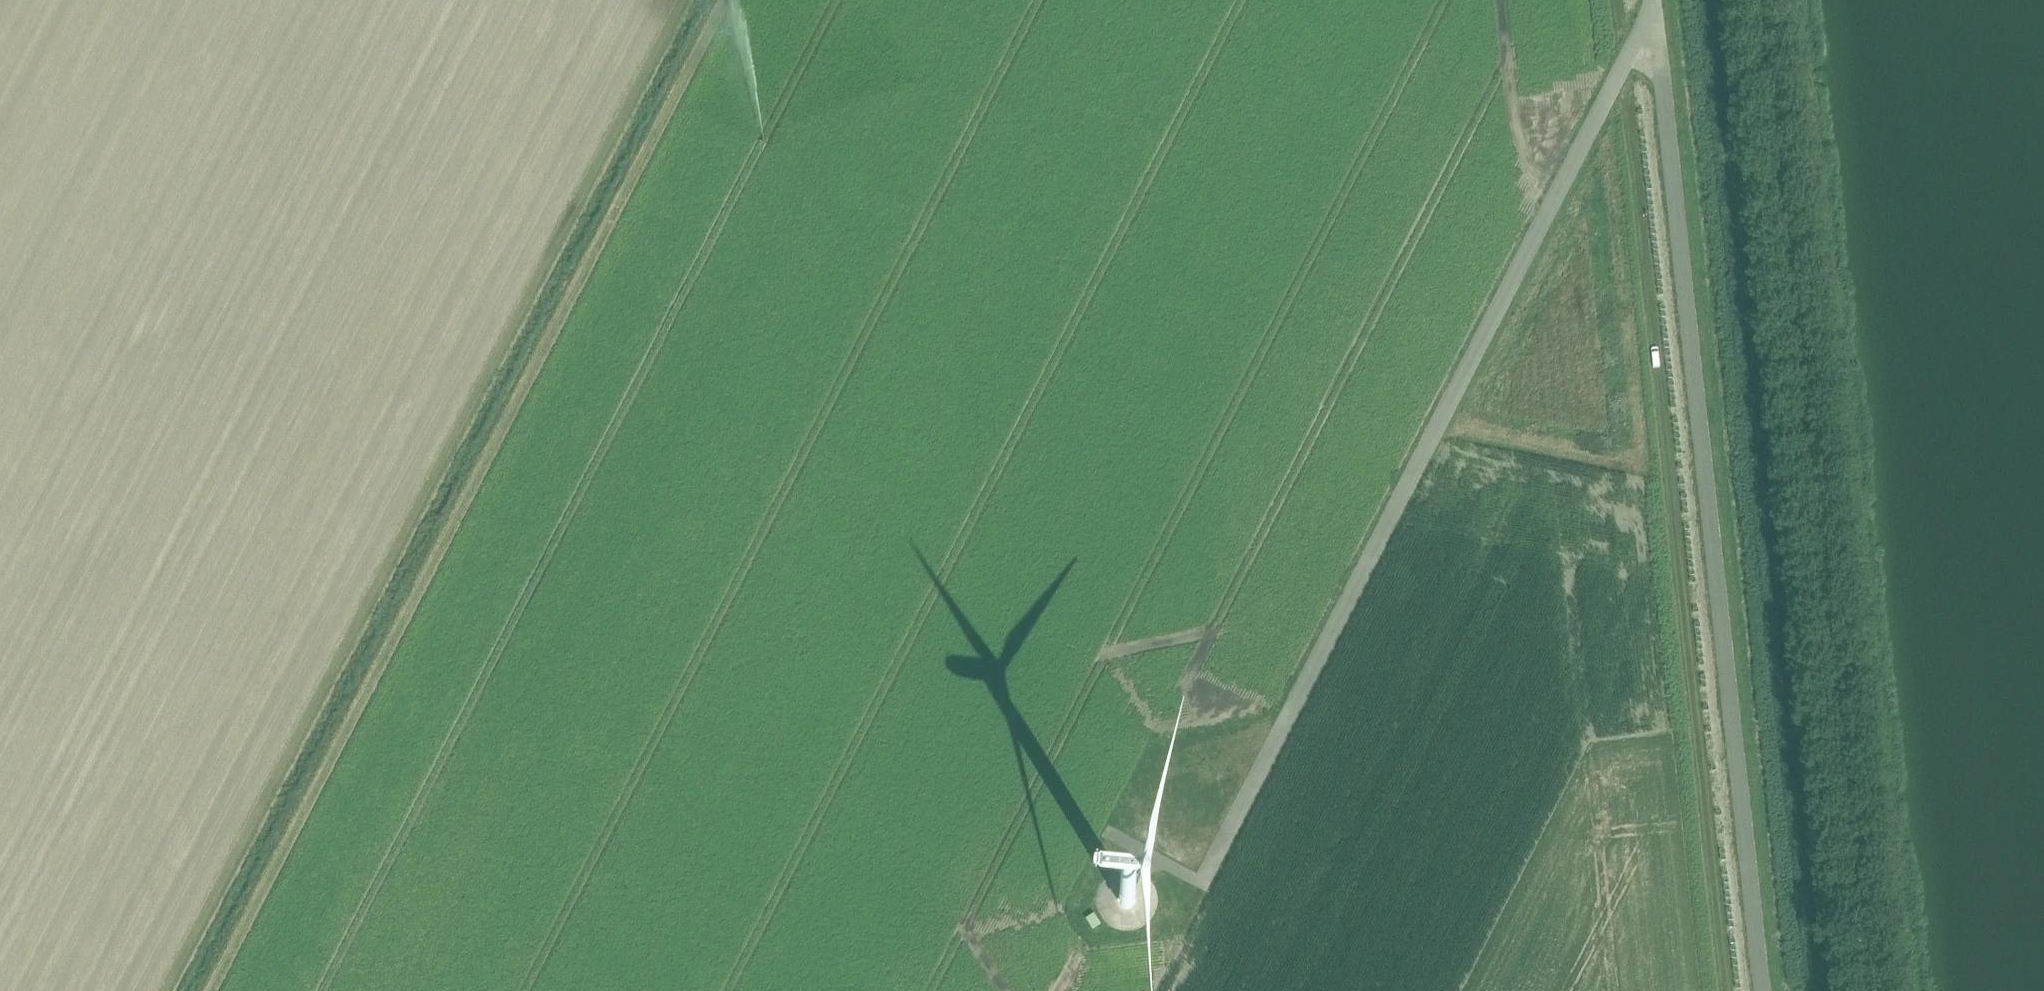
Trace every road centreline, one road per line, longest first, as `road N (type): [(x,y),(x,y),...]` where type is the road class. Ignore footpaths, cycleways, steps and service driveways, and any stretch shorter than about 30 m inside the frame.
road 1 (unclassified): [(1878,990),(1766,0)]

